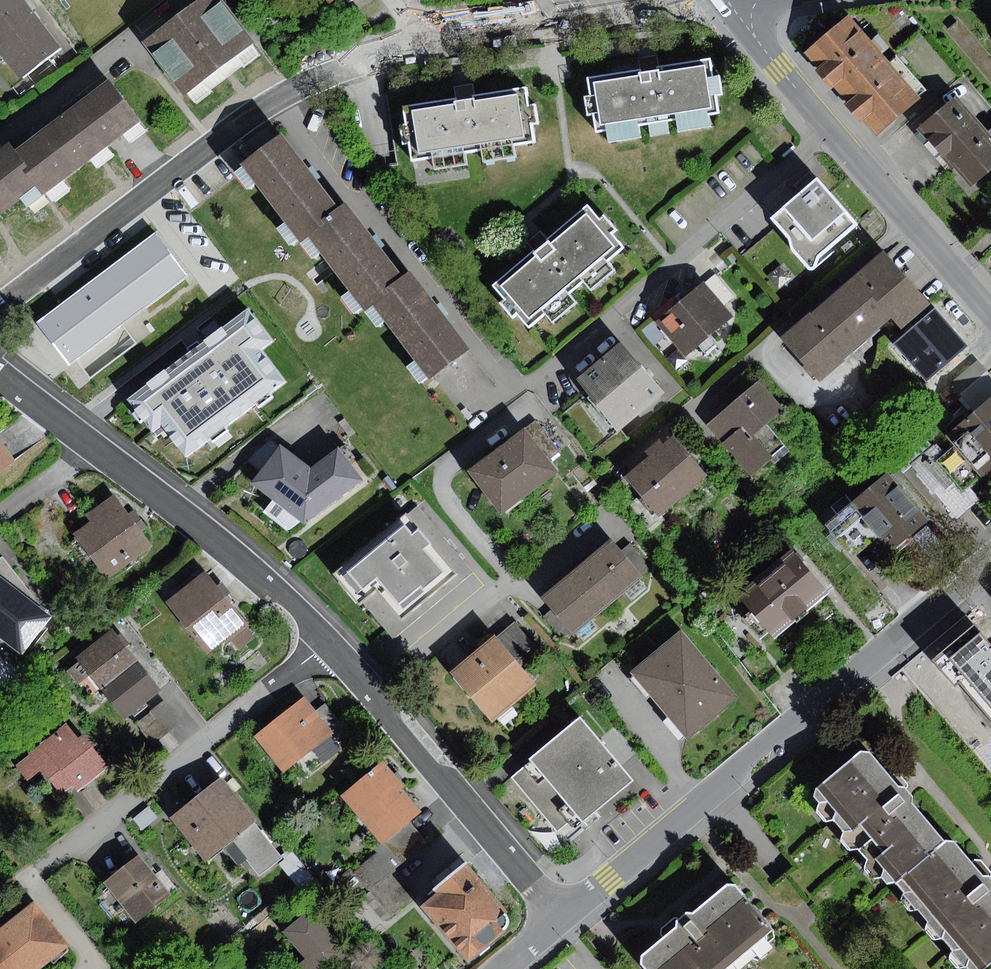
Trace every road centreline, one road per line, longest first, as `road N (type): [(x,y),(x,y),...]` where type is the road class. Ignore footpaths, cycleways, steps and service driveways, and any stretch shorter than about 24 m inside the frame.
road 1 (residential): [(561,919),(990,559)]
road 2 (residential): [(329,642),(29,878),(94,968)]
road 3 (residential): [(416,50),(315,79),(256,112),(0,301)]
road 4 (residential): [(0,375),(183,512),(329,642)]
road 5 (residential): [(729,1),(990,313)]
road 6 (residential): [(329,642),(561,919)]
road 7 (residential): [(729,1),(416,50)]

